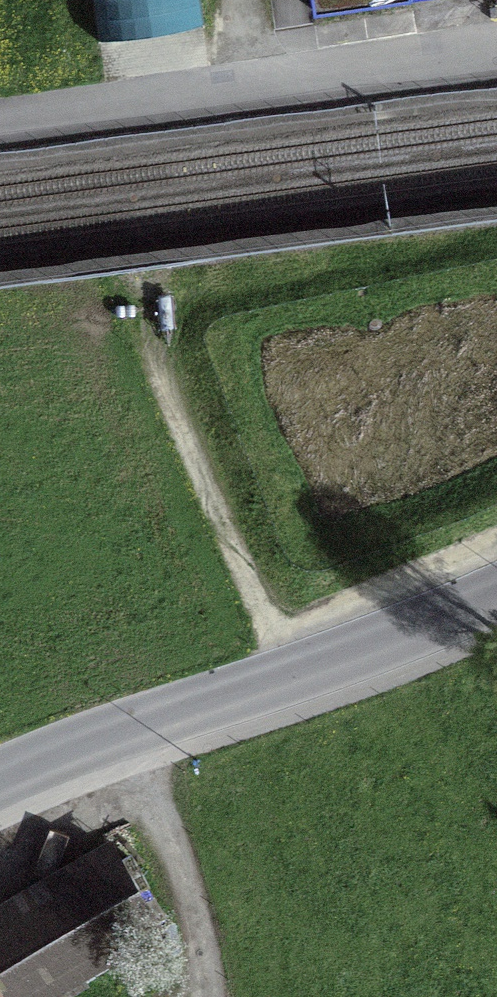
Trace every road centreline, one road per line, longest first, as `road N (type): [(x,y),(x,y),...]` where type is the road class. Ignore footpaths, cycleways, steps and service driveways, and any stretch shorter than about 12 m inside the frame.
road 1 (tertiary): [(496,593),(0,778)]
road 2 (residential): [(0,121),(496,54)]
road 3 (track): [(282,679),(136,306)]

